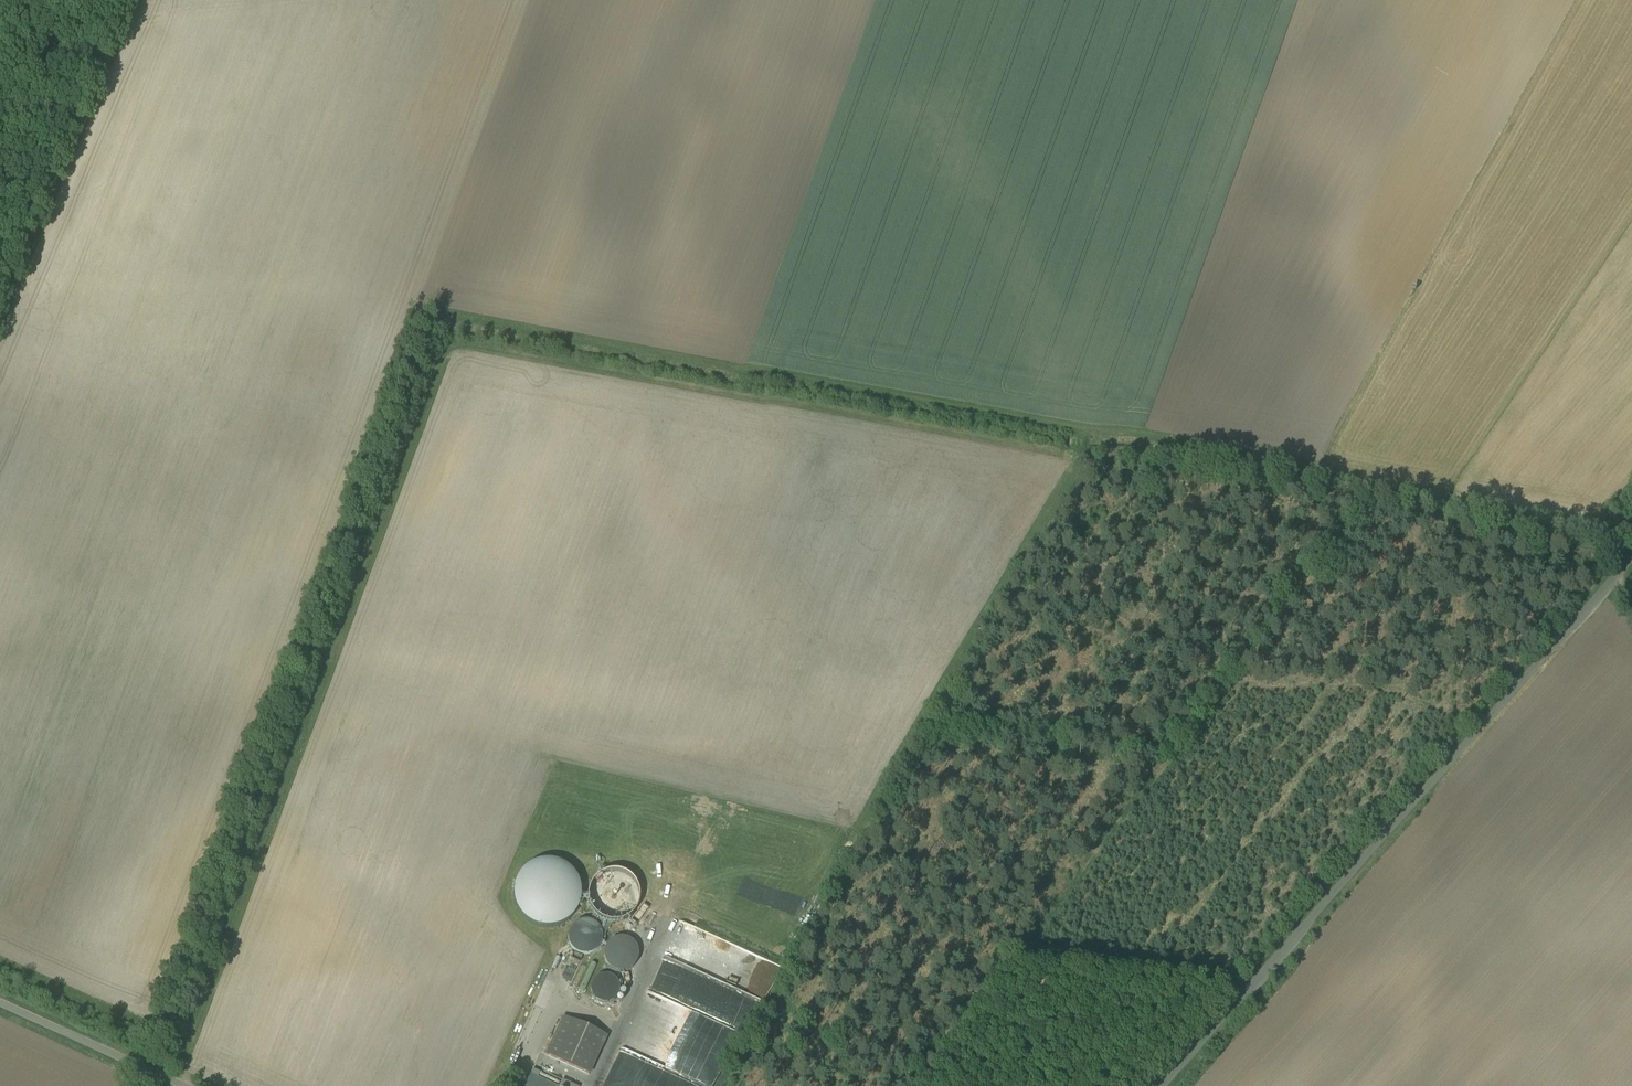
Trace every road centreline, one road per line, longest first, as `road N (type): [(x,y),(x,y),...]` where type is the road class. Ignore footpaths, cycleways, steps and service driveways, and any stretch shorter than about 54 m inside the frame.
road 1 (unclassified): [(1166,1085),(1631,557)]
road 2 (track): [(0,321),(134,0)]
road 3 (unclassified): [(0,998),(191,1085)]

